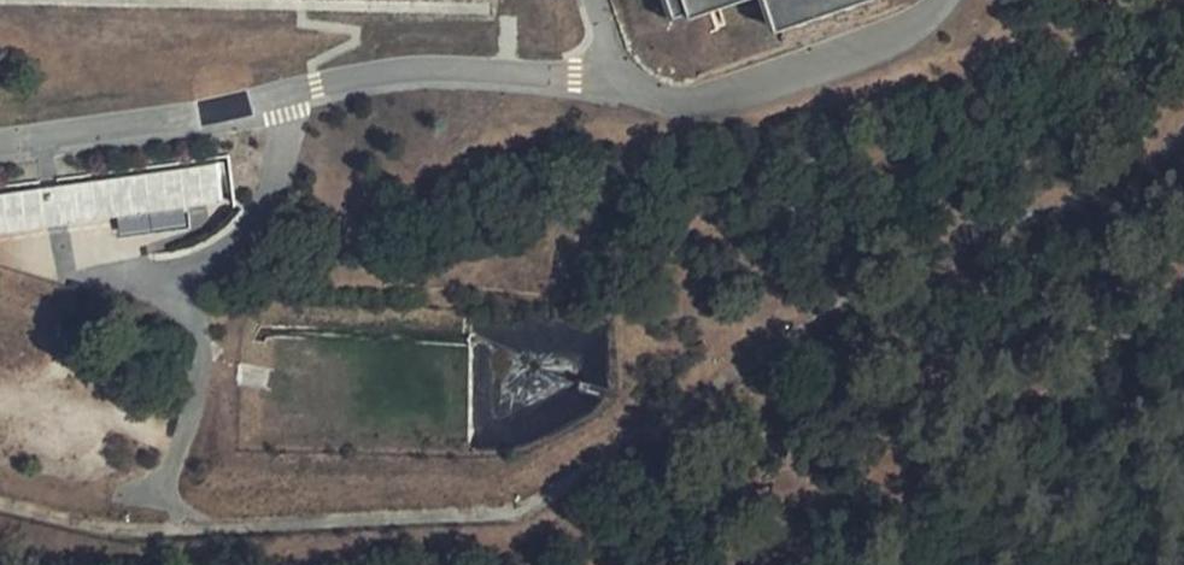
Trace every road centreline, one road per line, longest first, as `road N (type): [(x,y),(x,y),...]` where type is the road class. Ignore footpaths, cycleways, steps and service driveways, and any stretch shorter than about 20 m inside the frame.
road 1 (track): [(735,564),(1183,292)]

